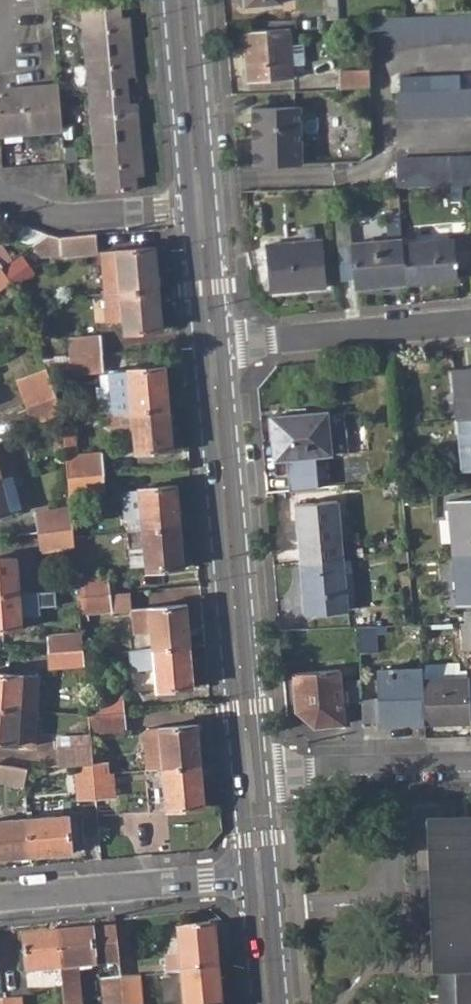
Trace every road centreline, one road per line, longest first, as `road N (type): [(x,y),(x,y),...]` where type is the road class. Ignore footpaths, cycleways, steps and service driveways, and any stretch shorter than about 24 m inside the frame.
road 1 (tertiary): [(261,772),(223,342)]
road 2 (tertiary): [(200,344),(237,773)]
road 3 (residential): [(247,876),(0,897)]
road 4 (residential): [(223,342),(470,321)]
road 5 (residential): [(261,772),(470,767)]
road 6 (tertiary): [(170,0),(188,205)]
road 7 (tertiary): [(211,204),(193,0)]
road 8 (residential): [(188,205),(66,217),(0,199)]
road 9 (tertiary): [(188,205),(200,344)]
road 10 (tertiary): [(223,342),(211,204)]
road 11 (tertiary): [(247,876),(257,1003)]
road 12 (unclassified): [(342,1003),(391,943),(388,898)]

